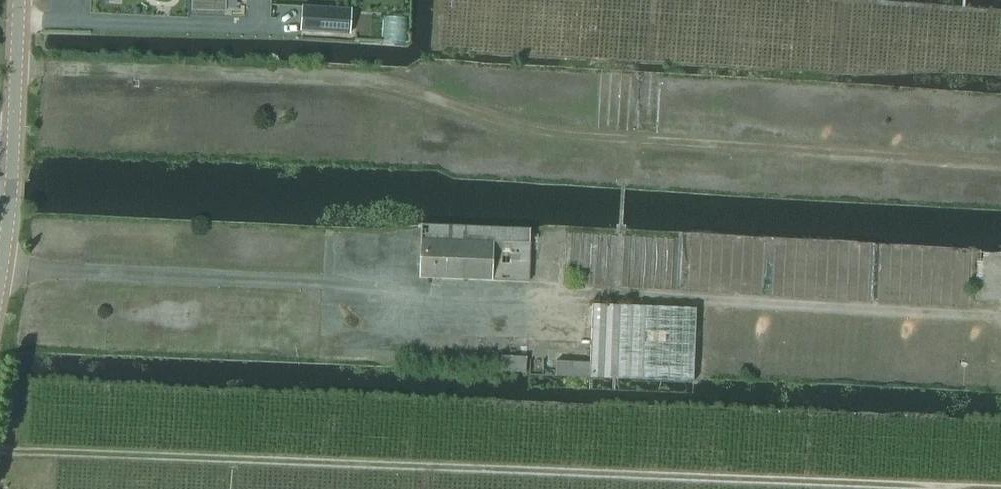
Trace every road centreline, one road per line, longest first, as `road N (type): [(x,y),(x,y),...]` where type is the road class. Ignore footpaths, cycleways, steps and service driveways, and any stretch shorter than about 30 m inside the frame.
road 1 (tertiary): [(0,279),(14,180),(19,0)]

